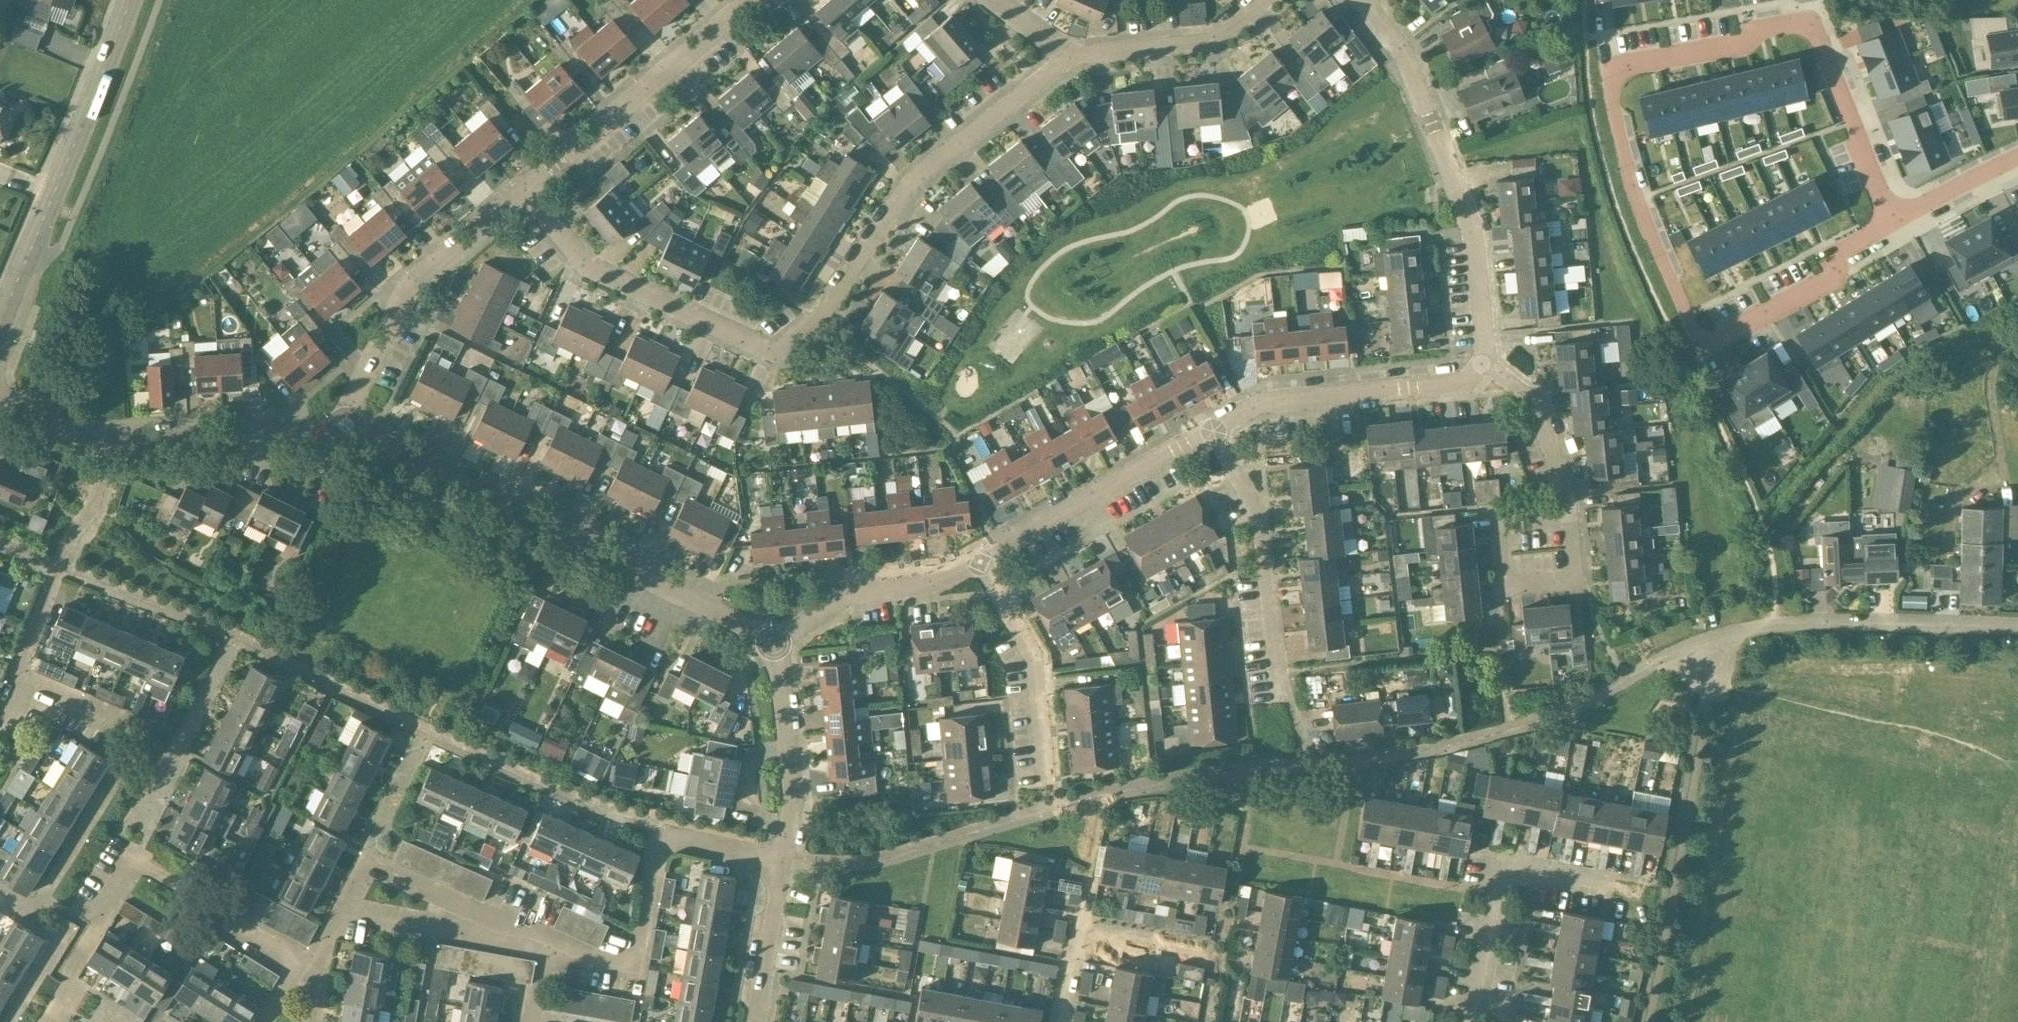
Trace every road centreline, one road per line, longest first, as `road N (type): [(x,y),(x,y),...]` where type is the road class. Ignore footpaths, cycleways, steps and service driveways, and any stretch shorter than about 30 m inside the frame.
road 1 (residential): [(529,189),(584,259),(757,347),(794,341),(915,185),(1074,56)]
road 2 (residential): [(1895,226),(1814,29),(1776,22),(1741,44),(1628,67),(1613,88),(1613,104),(1629,176),(1687,320),(1707,327)]
road 3 (residential): [(344,421),(771,641)]
road 4 (residential): [(1480,358),(1476,248),(1452,172),(1403,59),(1362,0)]
road 5 (residential): [(121,739),(14,685),(72,533),(93,508),(107,447)]
road 6 (tertiary): [(0,325),(132,0)]
road 7 (residential): [(779,863),(660,838),(634,953),(623,968),(551,945)]
road 8 (residential): [(2017,629),(1857,620),(1738,637),(1703,666)]
road 9 (residential): [(344,421),(422,278),(529,189)]
road 10 (residential): [(529,189),(758,0)]
road 11 (residential): [(1282,699),(1265,522),(1215,427)]
road 12 (residential): [(551,945),(518,932),(345,908),(302,966)]
road 13 (residential): [(1215,427),(1278,406),(1461,381),(1480,358)]
road 14 (residential): [(1502,534),(1579,526),(1525,387),(1480,358)]
road 15 (residential): [(1469,1021),(1500,863),(1607,884)]
road 16 (residential): [(982,559),(1215,427)]
road 17 (residential): [(107,447),(344,421)]
road 18 (residential): [(771,641),(829,605),(920,588),(982,559)]
road 19 (residential): [(1044,774),(1035,658),(982,559)]
road 20 (residential): [(779,863),(792,760),(784,674),(771,641)]
road 21 (residential): [(1707,327),(1895,226)]
road 22 (residential): [(1074,56),(1215,45),(1269,0)]
road 23 (residential): [(1065,1021),(1086,930),(1188,951)]
road 24 (residential): [(754,1021),(779,863)]
road 25 (residential): [(1895,226),(2017,160)]

